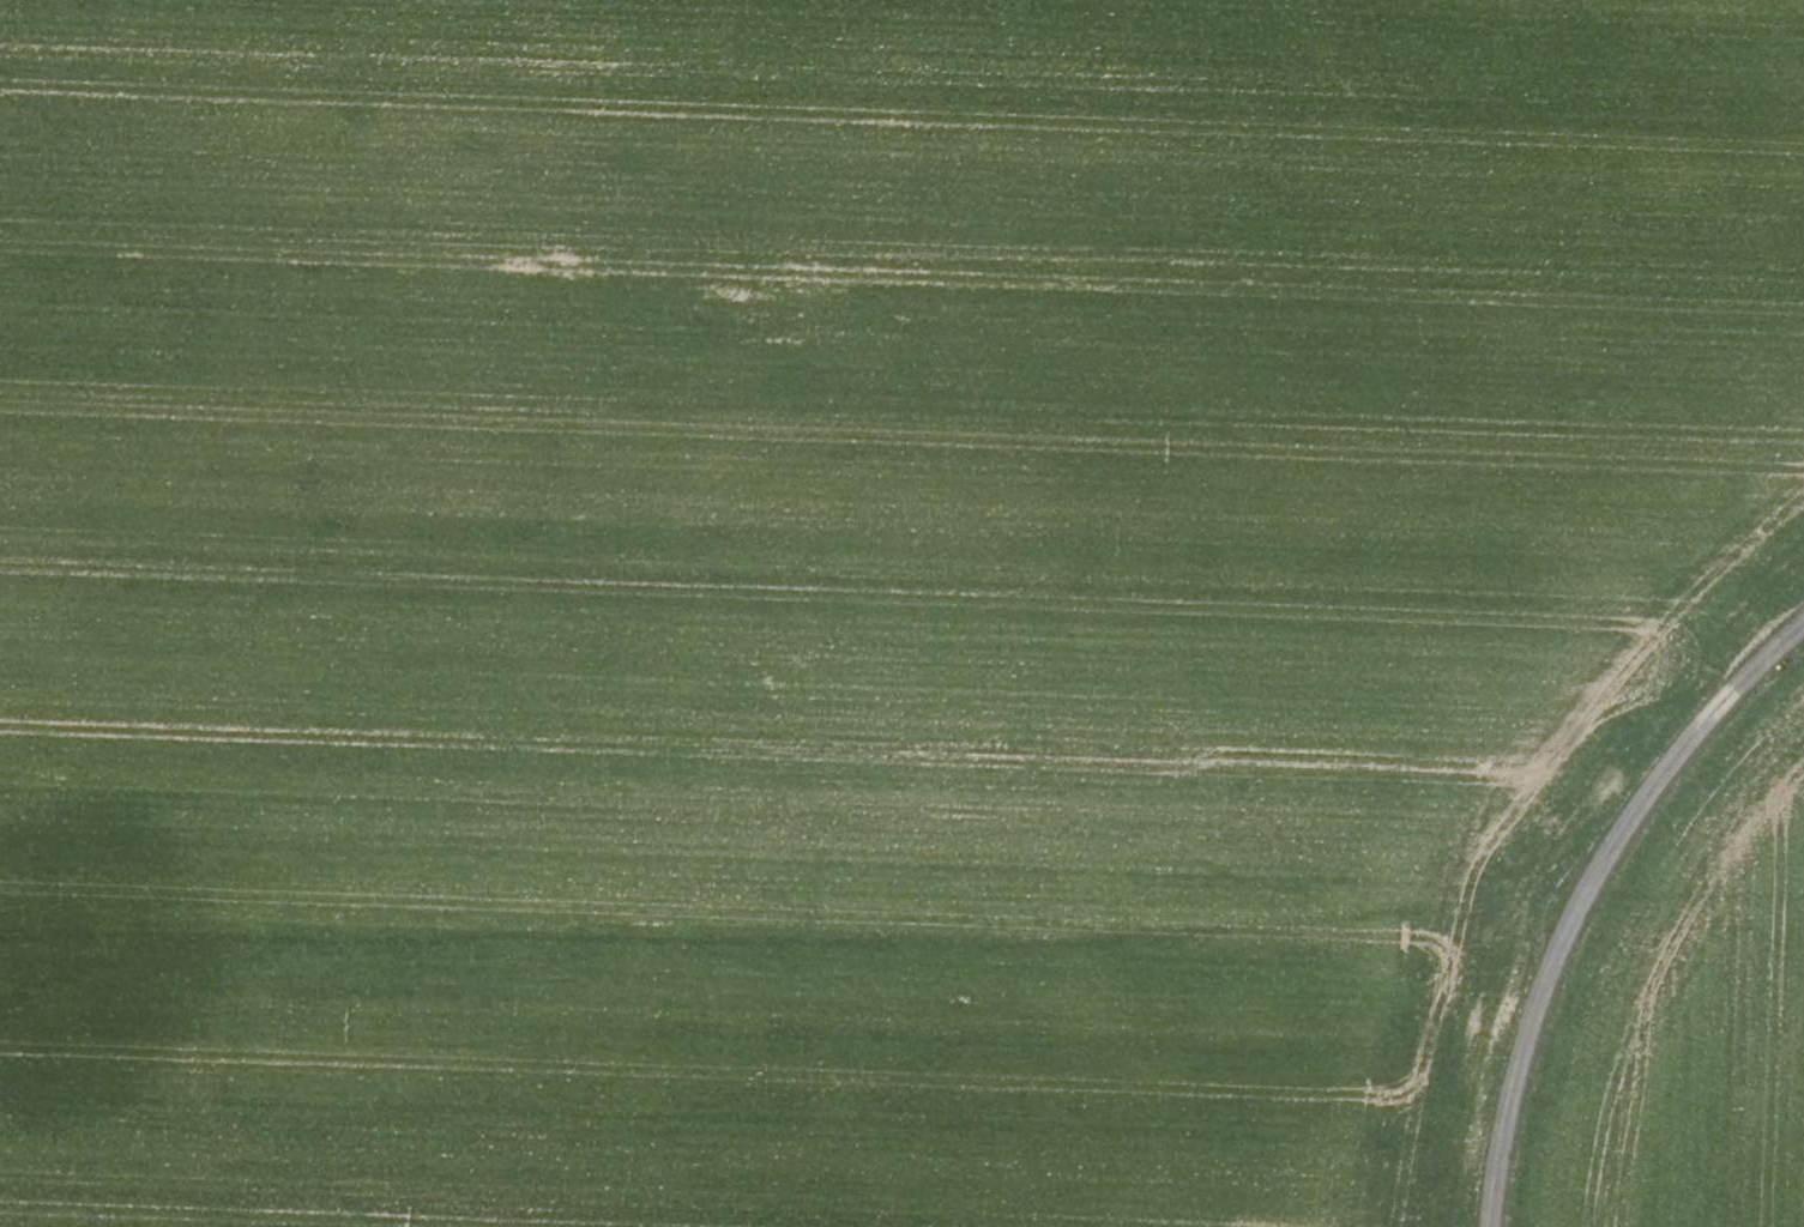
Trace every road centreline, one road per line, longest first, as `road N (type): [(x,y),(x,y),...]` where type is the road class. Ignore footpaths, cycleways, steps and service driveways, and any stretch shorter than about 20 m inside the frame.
road 1 (track): [(1500,1226),(1509,1138),(1591,882),(1739,685),(1803,634)]

